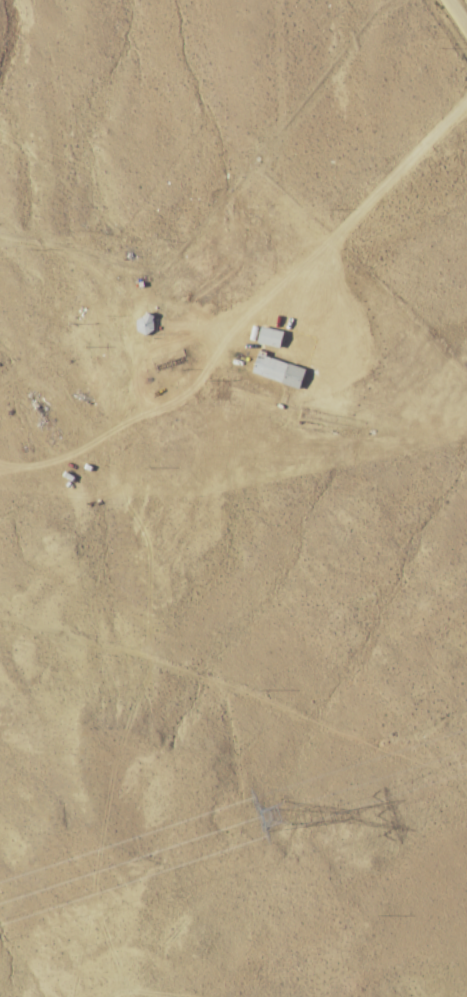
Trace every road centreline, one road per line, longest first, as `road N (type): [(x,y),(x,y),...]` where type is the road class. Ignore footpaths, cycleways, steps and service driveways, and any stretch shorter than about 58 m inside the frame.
road 1 (track): [(0,556),(466,366)]
road 2 (residential): [(466,675),(320,719),(236,724),(0,651)]

